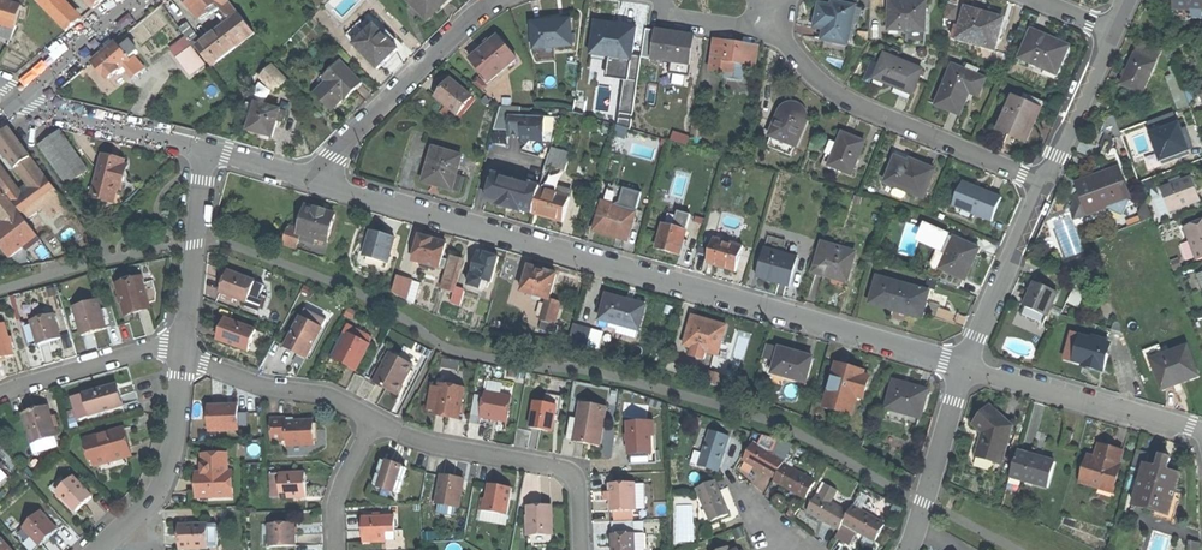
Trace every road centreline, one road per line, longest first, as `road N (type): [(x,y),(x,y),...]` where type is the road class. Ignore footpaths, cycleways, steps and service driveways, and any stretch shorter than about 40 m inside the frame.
road 1 (residential): [(322,181),(967,365)]
road 2 (residential): [(767,10),(809,73),(864,111),(1045,183)]
road 3 (residential): [(582,549),(575,473),(432,443),(375,418)]
road 4 (residential): [(322,181),(334,158),(476,15),(504,0)]
road 5 (residential): [(967,365),(1201,431)]
road 6 (residential): [(99,549),(166,477),(182,355)]
road 7 (residential): [(182,355),(208,151)]
road 8 (residential): [(375,418),(326,393),(263,385),(182,355)]
road 9 (residential): [(1045,183),(967,365)]
road 10 (residential): [(17,101),(208,151)]
road 11 (residential): [(967,365),(907,549)]
road 12 (residential): [(182,355),(142,349),(0,395)]
road 13 (residential): [(1112,31),(1045,183)]
road 14 (secondary): [(17,101),(131,0)]
road 15 (residential): [(375,418),(342,478),(336,549)]
road 16 (residential): [(767,10),(742,29),(670,18),(662,0)]

